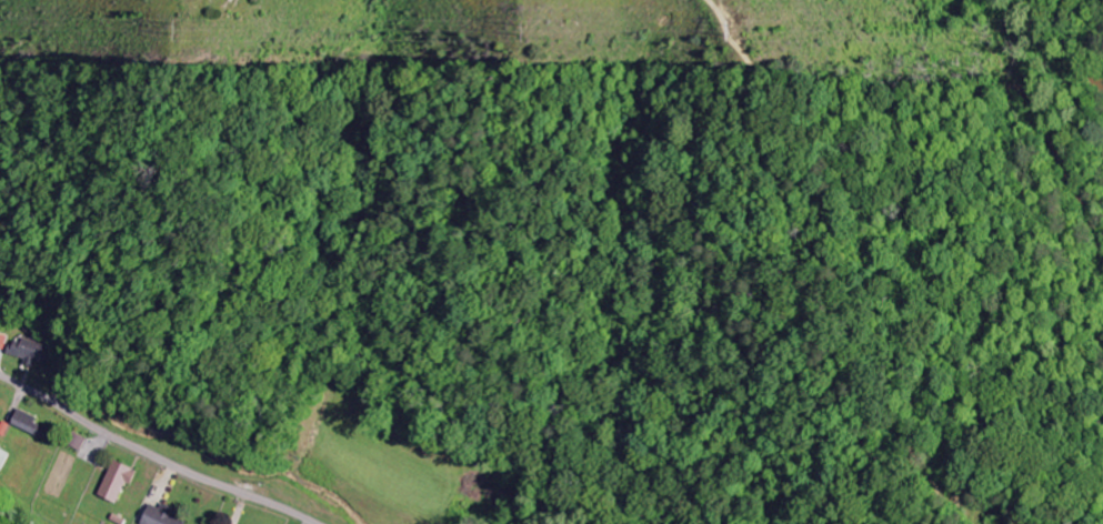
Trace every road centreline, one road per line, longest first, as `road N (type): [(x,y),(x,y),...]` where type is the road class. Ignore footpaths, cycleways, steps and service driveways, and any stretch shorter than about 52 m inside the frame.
road 1 (residential): [(320,523),(146,452),(0,372)]

